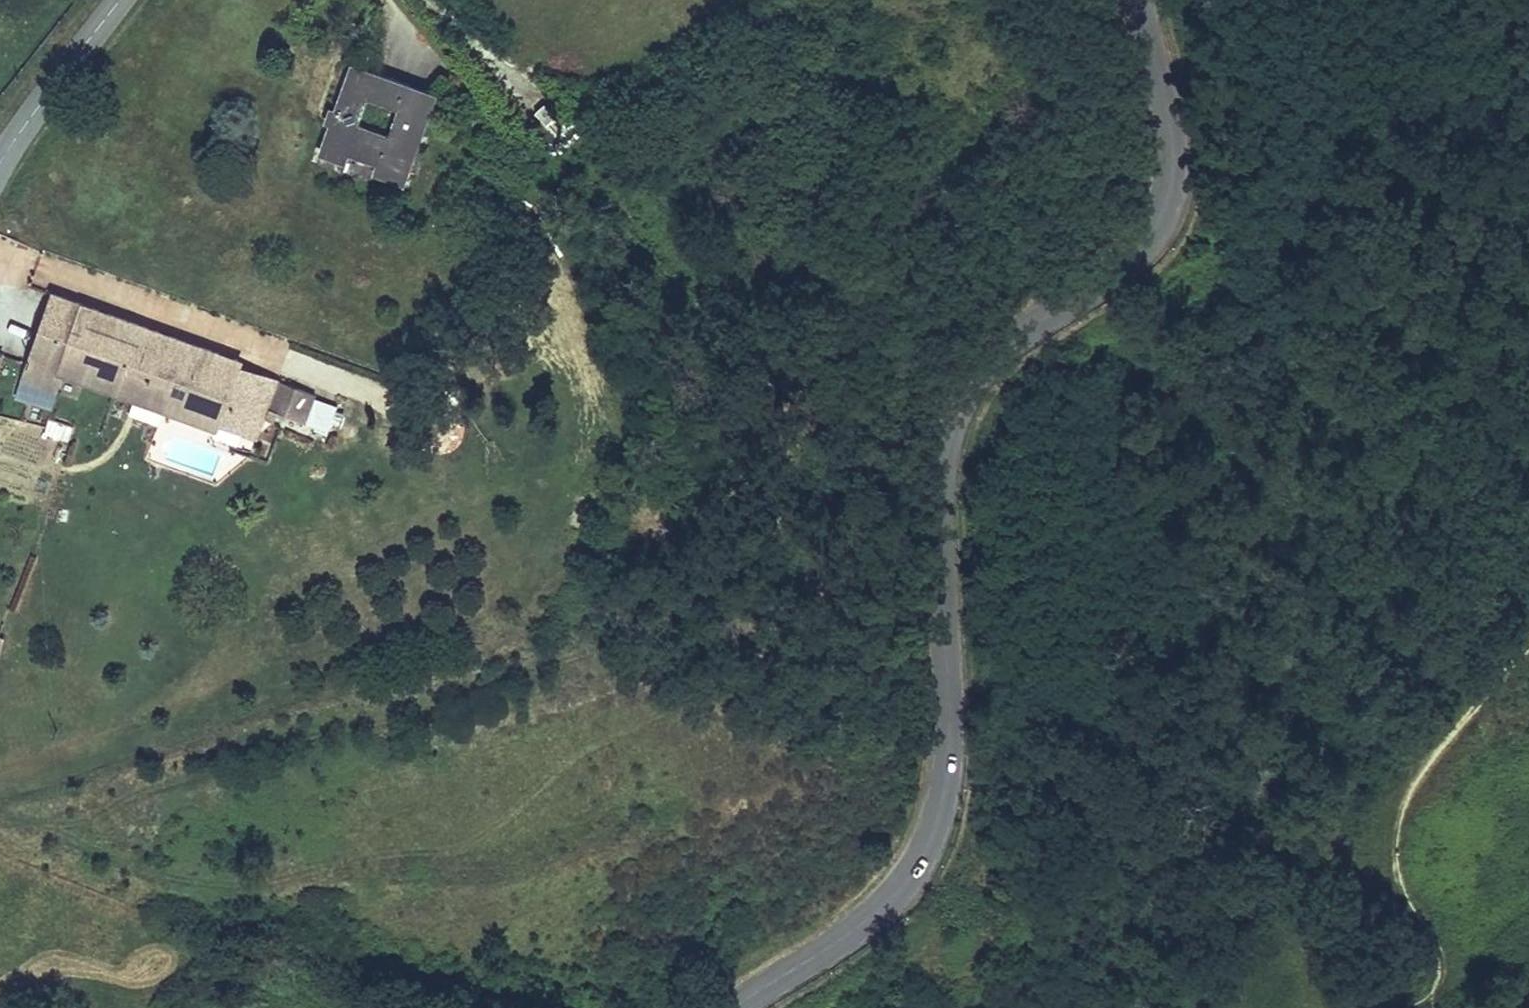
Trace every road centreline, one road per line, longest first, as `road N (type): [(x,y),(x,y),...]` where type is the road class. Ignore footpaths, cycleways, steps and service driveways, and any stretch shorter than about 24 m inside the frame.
road 1 (secondary): [(735,1007),(870,918),(899,892),(931,841),(950,729),(939,523),(945,444),(987,364),(1106,280),(1165,207),(1171,125),(1139,0)]
road 2 (tertiary): [(0,160),(119,0)]

